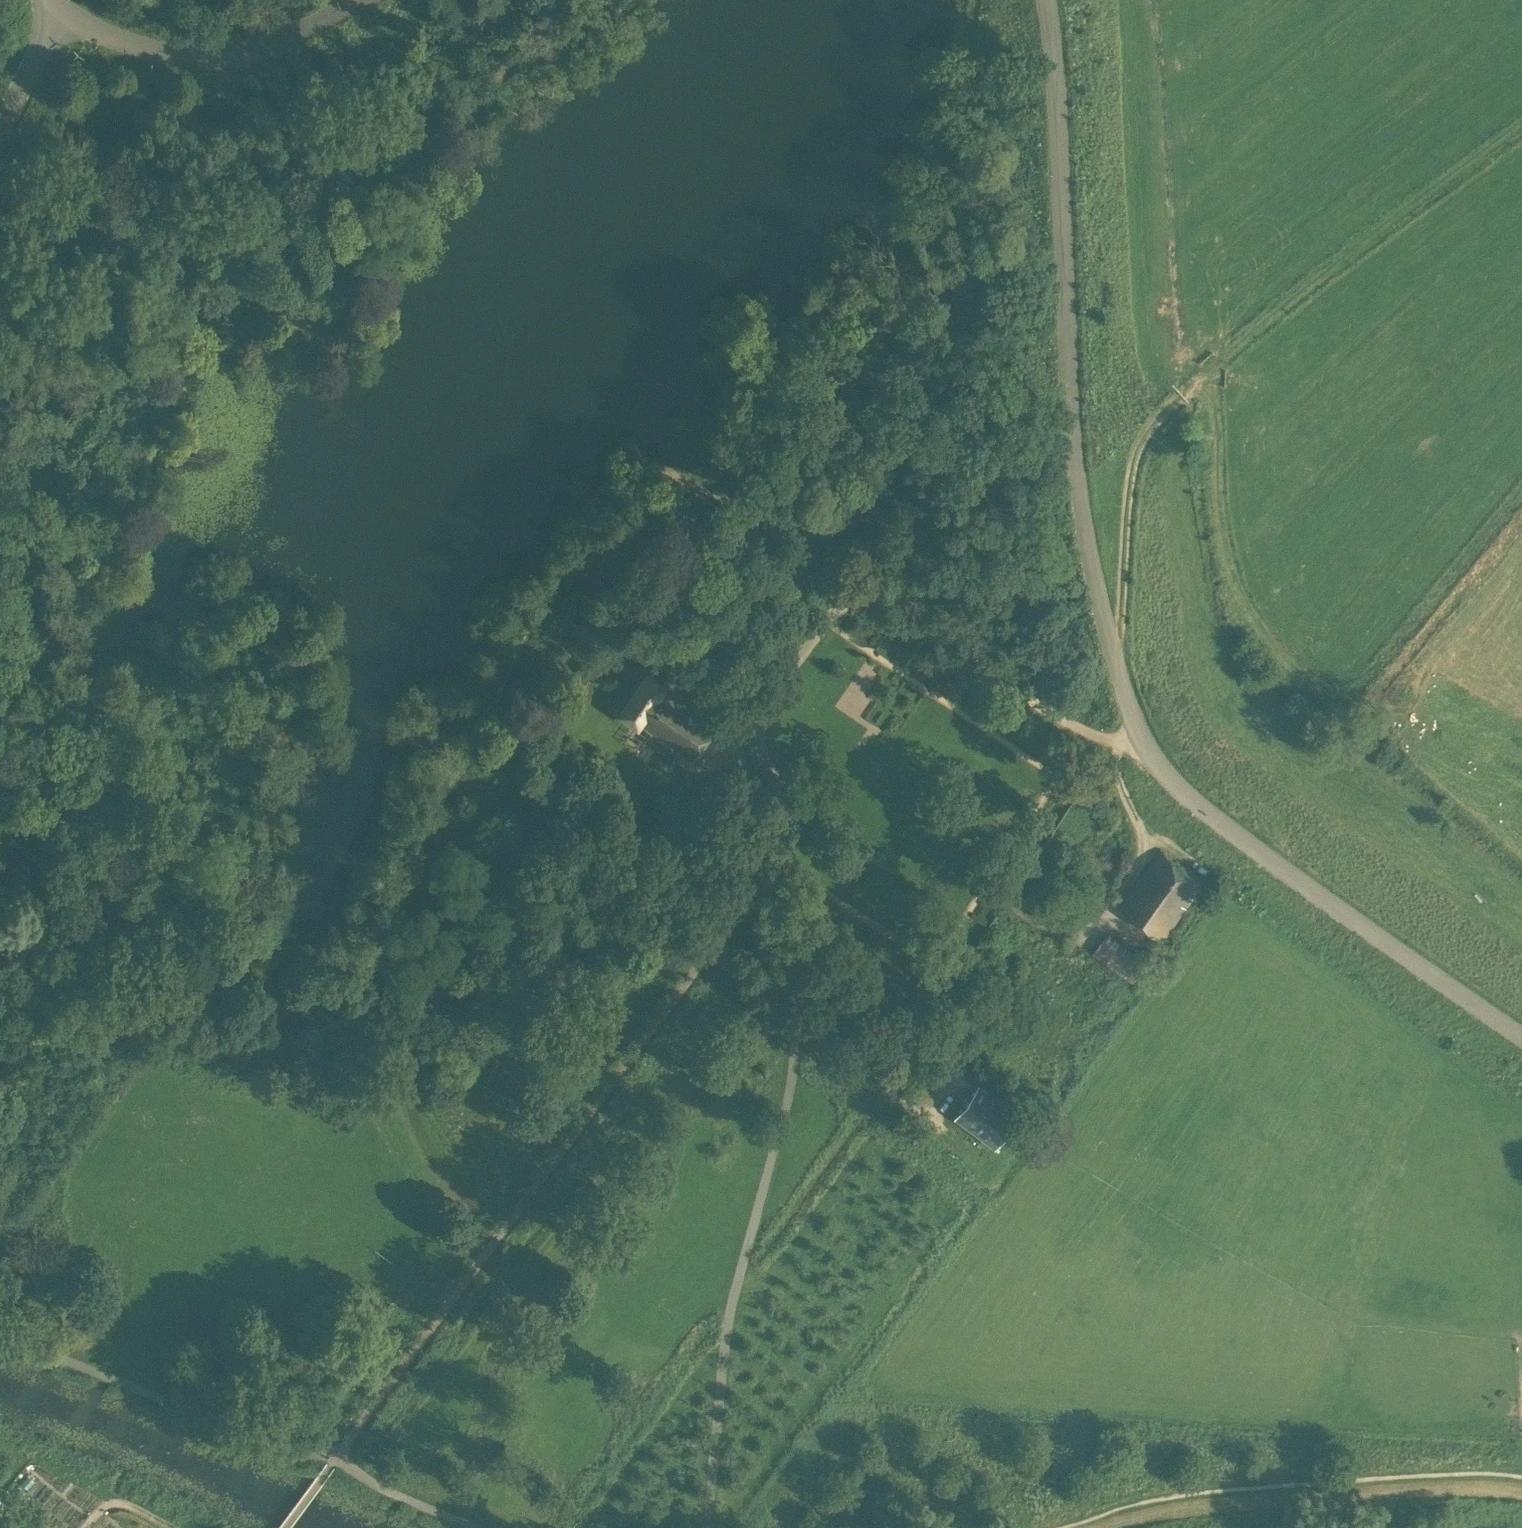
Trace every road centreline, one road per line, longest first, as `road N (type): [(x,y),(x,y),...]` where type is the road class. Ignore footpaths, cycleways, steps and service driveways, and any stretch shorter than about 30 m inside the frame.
road 1 (unclassified): [(1142,745),(1083,522),(1045,0)]
road 2 (unclassified): [(761,750),(764,703),(853,591),(1069,722),(1142,745)]
road 3 (unclassified): [(1521,1033),(1223,824),(1142,745)]
road 4 (unclassified): [(359,0),(257,49),(219,58),(143,47),(63,10)]
road 5 (unclassified): [(715,944),(783,843),(786,818),(761,750)]
road 6 (tertiary): [(0,131),(63,10)]

